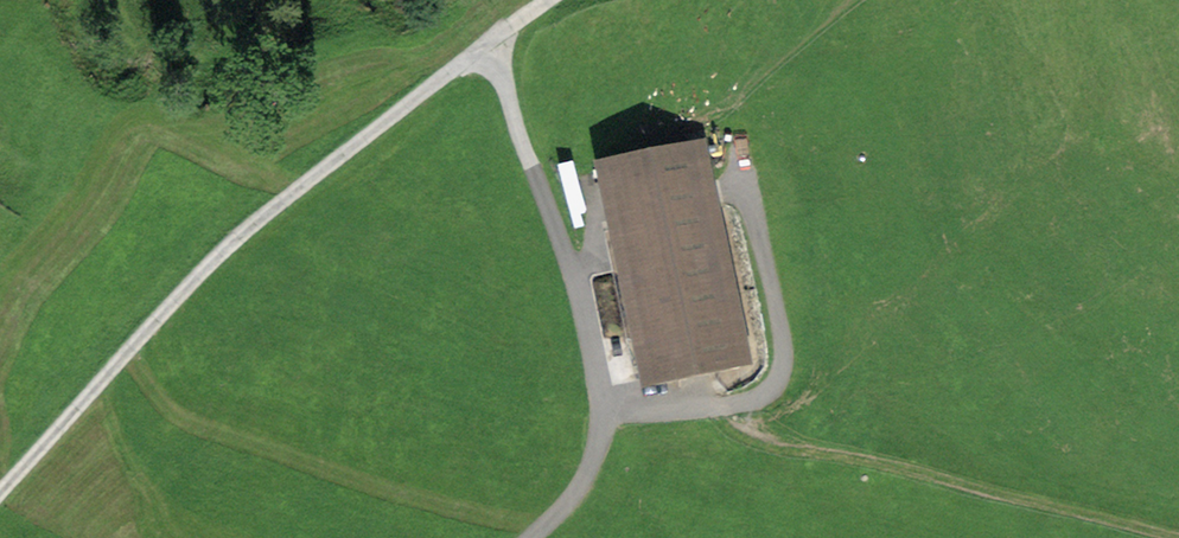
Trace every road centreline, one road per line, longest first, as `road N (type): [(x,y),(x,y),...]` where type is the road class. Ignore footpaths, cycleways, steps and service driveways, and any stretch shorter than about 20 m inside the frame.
road 1 (track): [(542,0),(230,239),(0,487)]
road 2 (track): [(489,38),(522,138),(556,203),(605,410),(584,487),(524,537)]
road 3 (track): [(1178,529),(758,434),(722,403)]
road 4 (track): [(605,410),(759,394),(780,362),(783,323),(746,171)]

